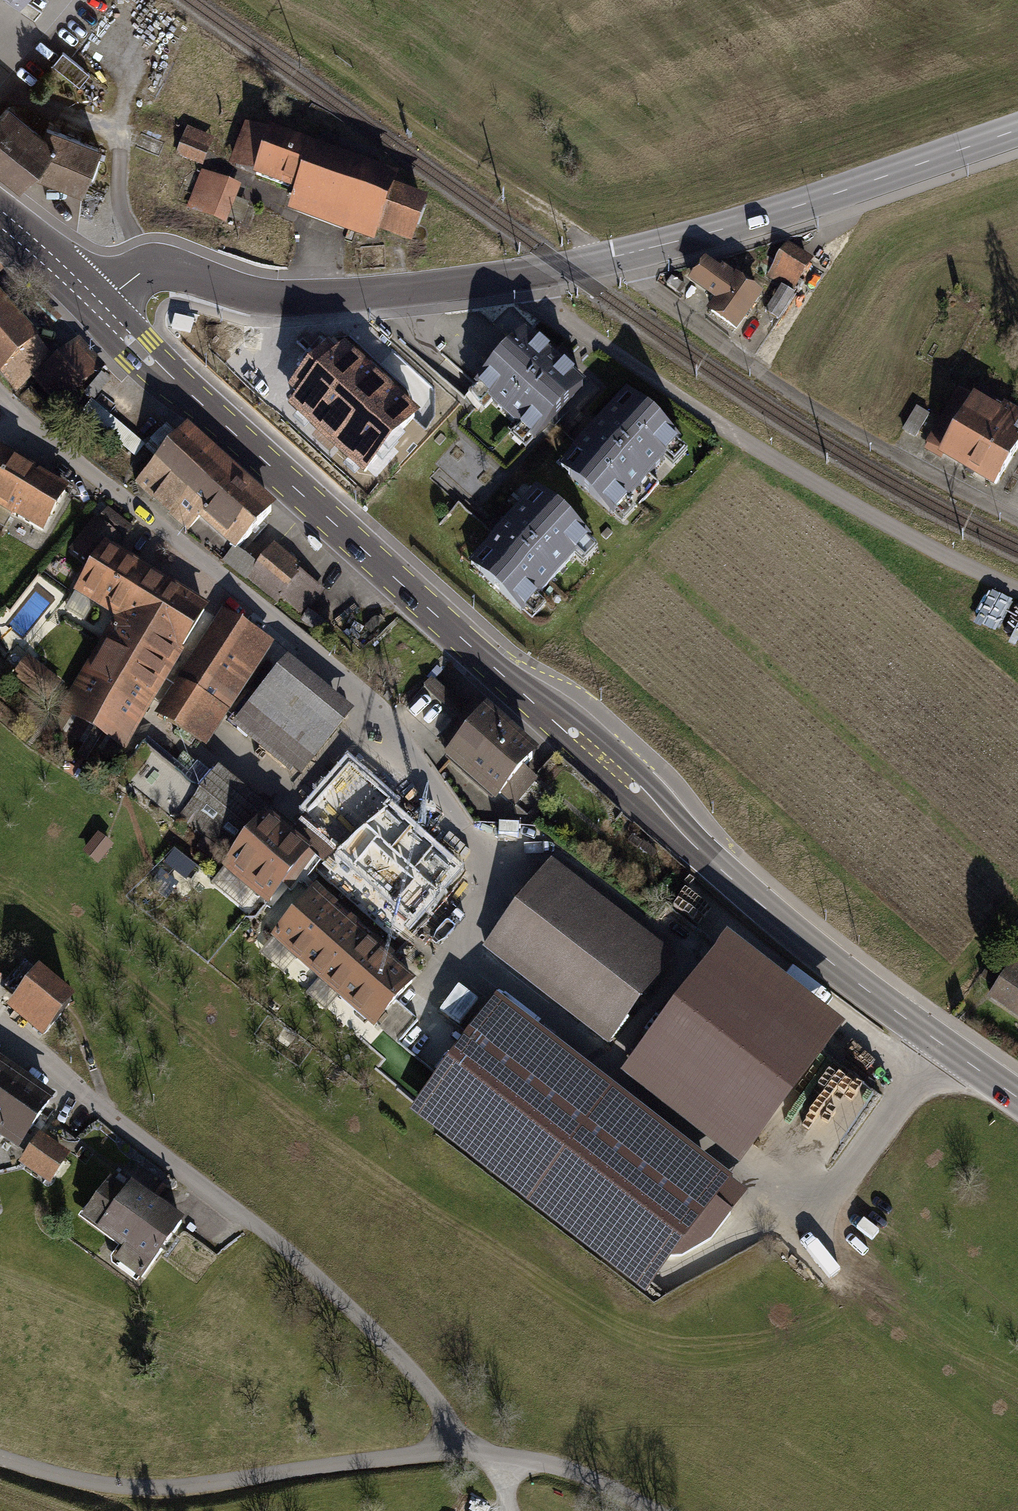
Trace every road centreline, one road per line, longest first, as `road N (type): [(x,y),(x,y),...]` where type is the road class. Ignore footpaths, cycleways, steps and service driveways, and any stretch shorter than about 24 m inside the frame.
road 1 (primary): [(98,306),(793,932),(1017,1099)]
road 2 (residential): [(466,1455),(414,1369),(291,1253),(0,1020)]
road 3 (residential): [(0,391),(362,692),(398,731),(461,831)]
road 4 (track): [(1017,590),(908,537),(758,448),(535,295),(528,274)]
road 5 (tertiary): [(98,306),(149,271),(318,297),(408,291),(611,257)]
road 6 (residential): [(1017,521),(802,400),(611,257)]
road 7 (unclassified): [(466,1455),(190,1483),(92,1480),(0,1455)]
road 8 (track): [(253,0),(589,244),(594,261)]
road 9 (tertiary): [(611,257),(756,219),(1017,130)]
road 10 (unclassified): [(653,1510),(557,1468),(496,1455)]
road 11 (primary): [(0,220),(98,306)]

